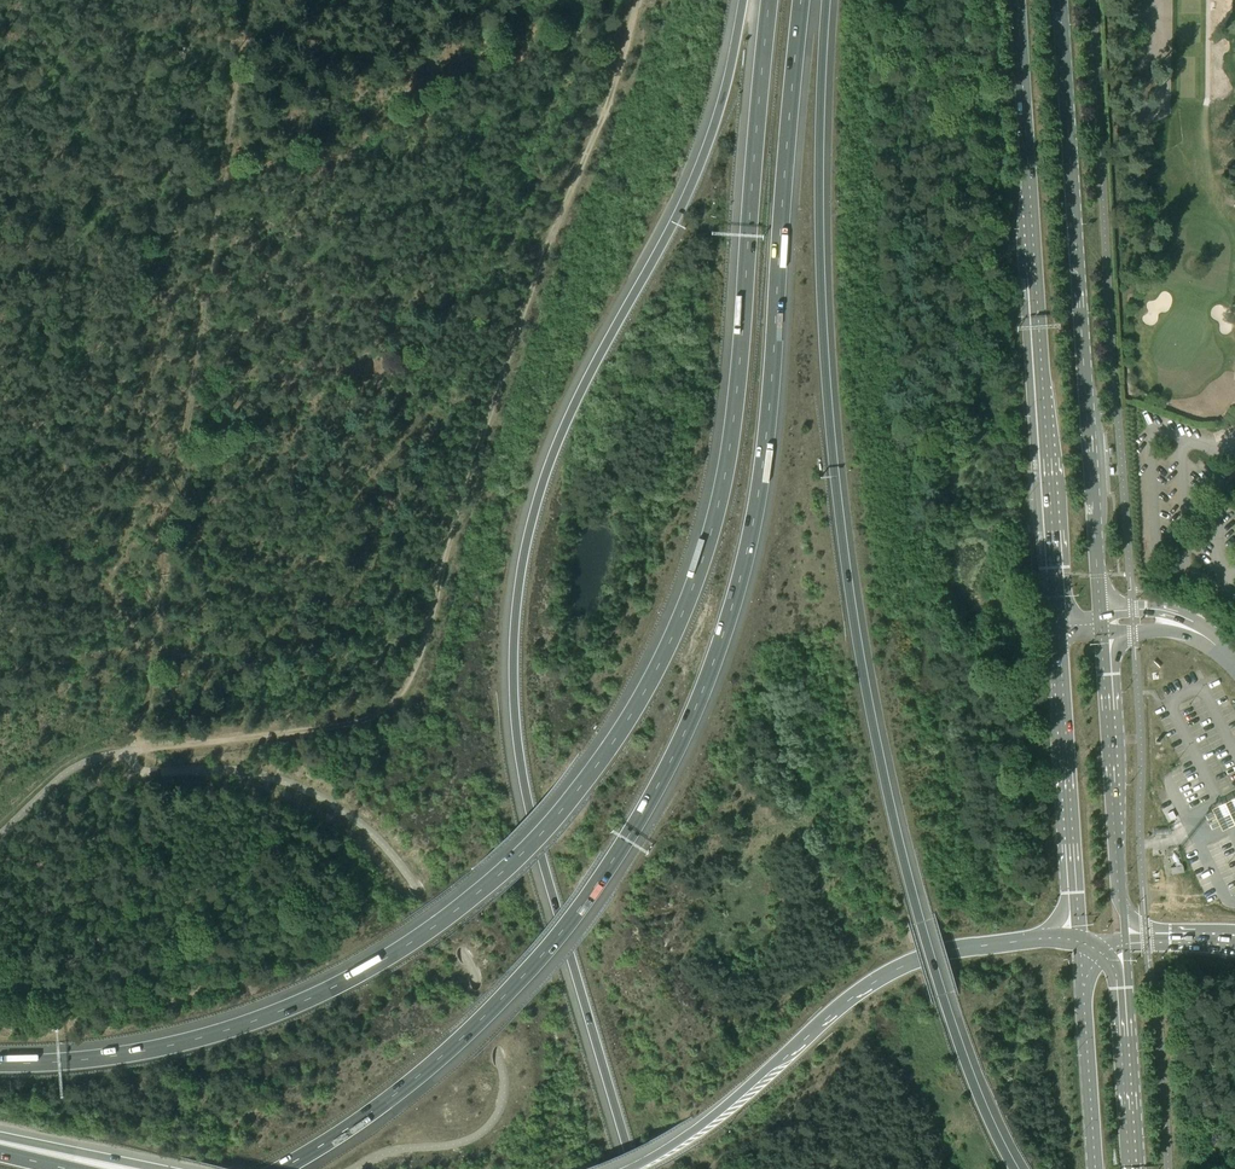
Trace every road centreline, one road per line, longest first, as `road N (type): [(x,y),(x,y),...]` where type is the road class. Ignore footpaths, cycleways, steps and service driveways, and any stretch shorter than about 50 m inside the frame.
road 1 (motorway): [(769,0),(721,495),(668,646),(603,755),(551,822),(484,887),(339,984),(202,1037),(90,1059),(0,1064)]
road 2 (motorway): [(281,1168),(421,1075),(517,982),(604,876),(675,751),(733,600),(756,506),(800,0)]
road 3 (motorway): [(740,0),(696,166),(550,452),(514,600),(510,690),(518,772),(630,1168)]
road 4 (motorway): [(1014,1168),(971,1079),(919,921),(853,618),(820,297),(826,0)]
road 5 (track): [(641,0),(535,278),(404,690),(354,723),(141,748)]
road 6 (primary): [(1019,0),(1059,625)]
road 7 (primary): [(1101,623),(1060,0)]
road 8 (motorway): [(1080,942),(962,948),(901,967),(833,1011),(707,1123),(629,1168)]
road 9 (primary): [(1125,940),(1101,623)]
road 10 (primary): [(1059,625),(1080,942)]
road 11 (primary): [(1133,1168),(1125,940)]
road 12 (primary): [(1080,942),(1096,1168)]
road 13 (motorway): [(165,1168),(0,1141)]
road 14 (unclassified): [(1234,665),(1211,640),(1170,622),(1101,623)]

